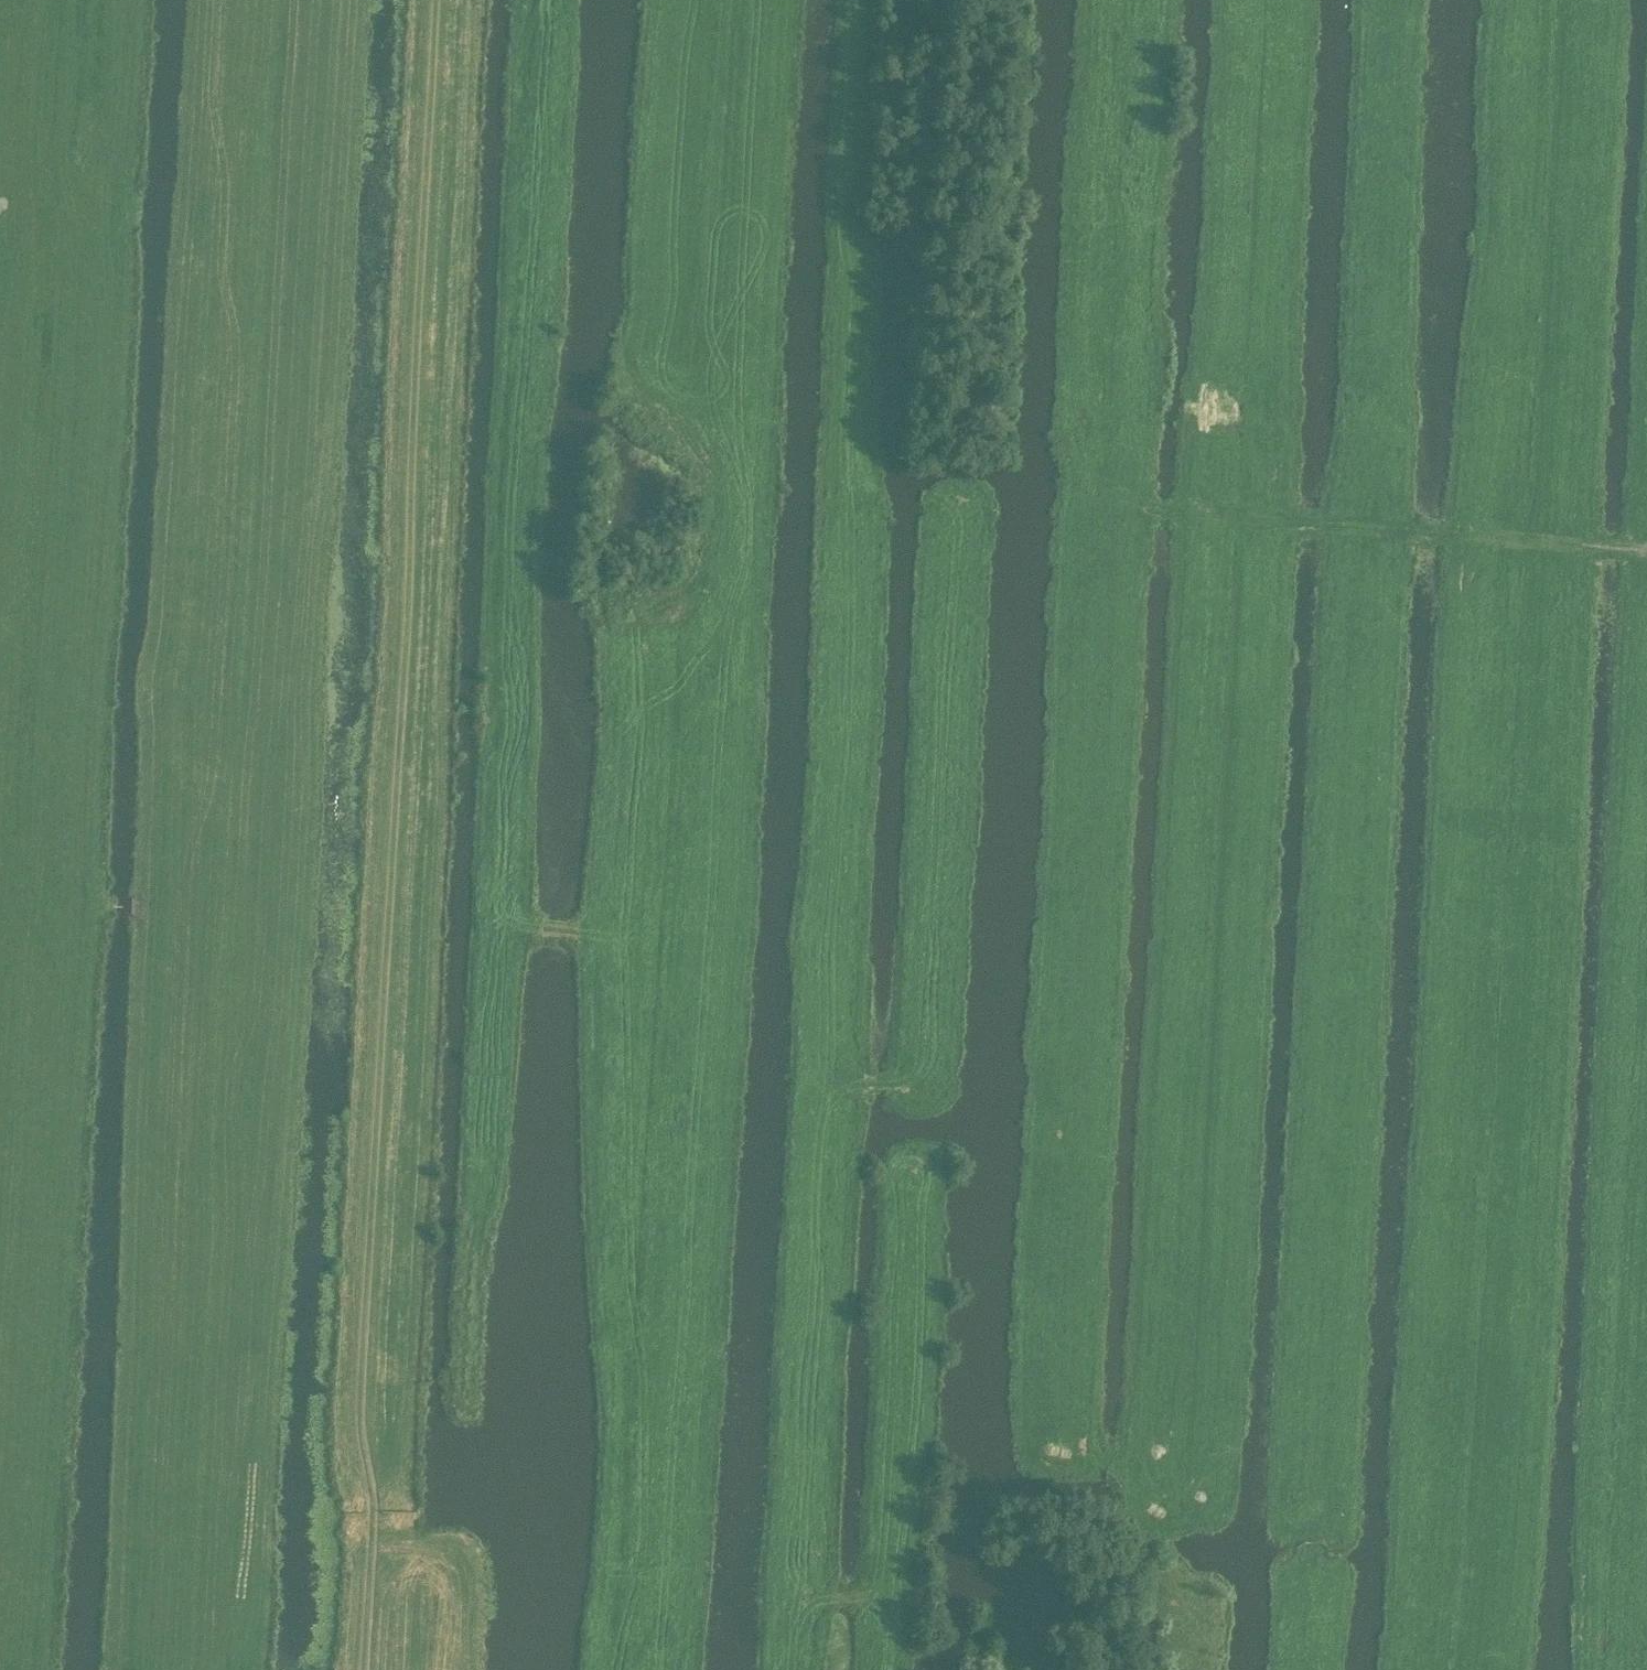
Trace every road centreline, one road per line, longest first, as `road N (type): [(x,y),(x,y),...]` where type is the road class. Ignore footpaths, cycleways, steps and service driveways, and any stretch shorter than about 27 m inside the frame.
road 1 (track): [(1128,510),(1646,551)]

